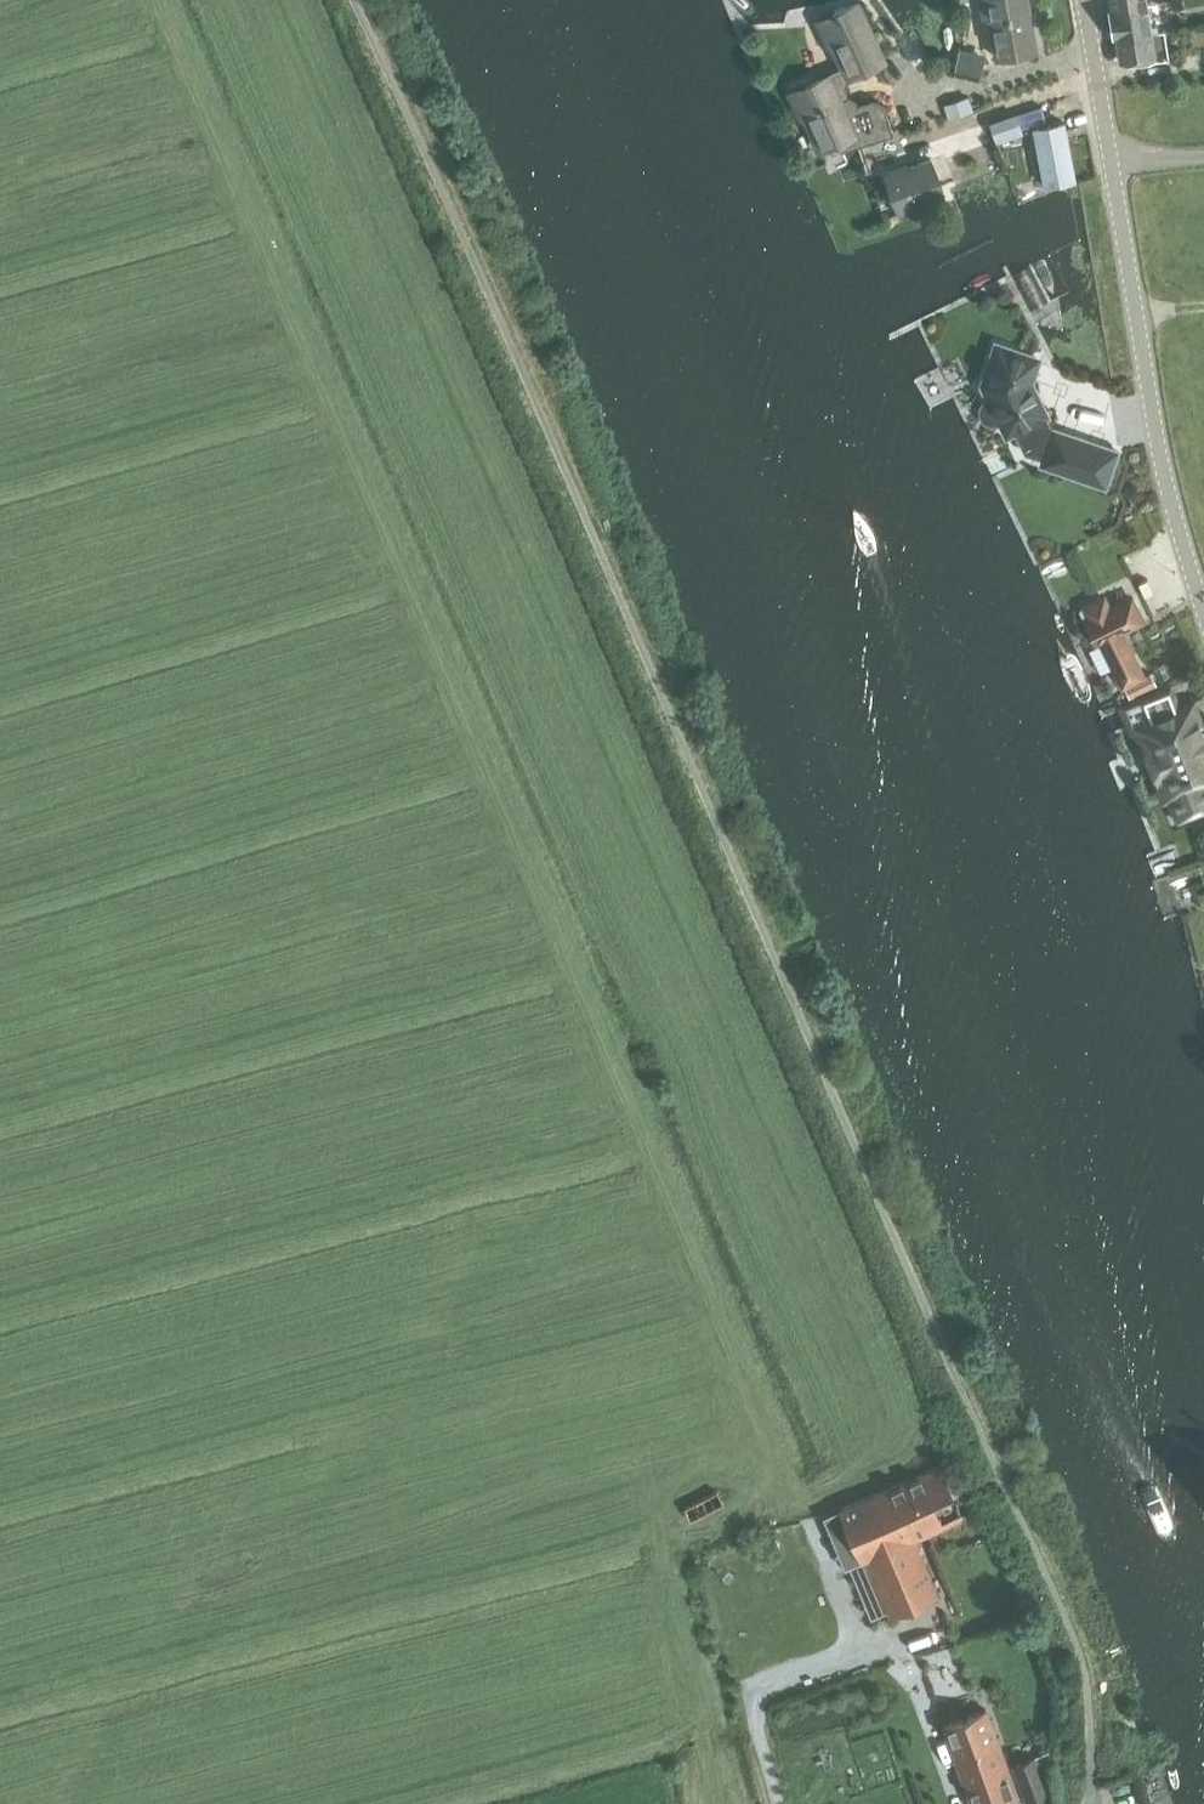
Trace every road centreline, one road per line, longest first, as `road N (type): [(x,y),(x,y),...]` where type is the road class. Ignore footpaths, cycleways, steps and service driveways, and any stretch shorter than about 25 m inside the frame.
road 1 (tertiary): [(1203,606),(1150,397),(1085,0)]

